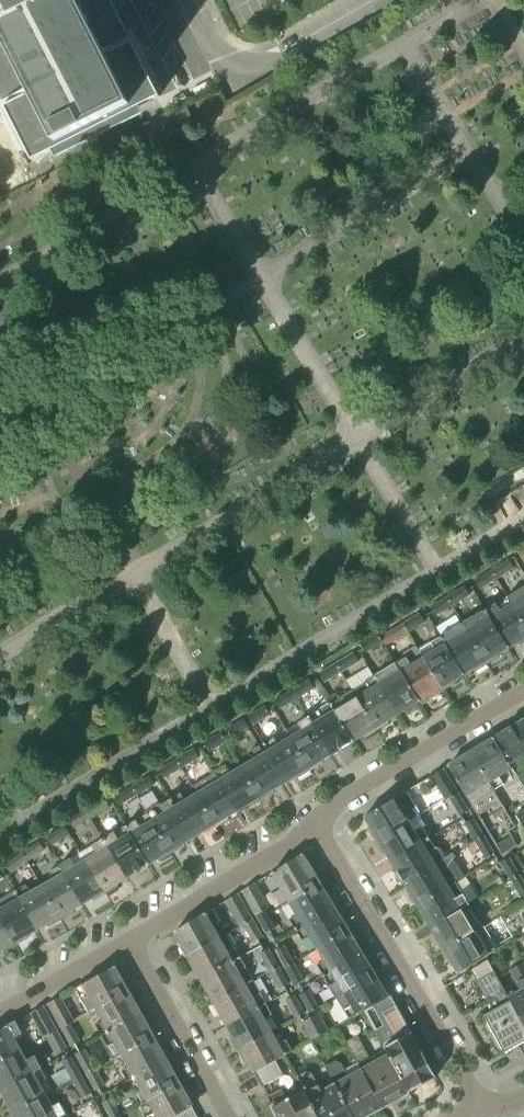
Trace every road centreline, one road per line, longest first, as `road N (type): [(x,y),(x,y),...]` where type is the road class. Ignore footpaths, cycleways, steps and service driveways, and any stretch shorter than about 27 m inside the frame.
road 1 (residential): [(463,1116),(482,1107),(316,826)]
road 2 (residential): [(316,826),(345,795),(523,689)]
road 3 (residential): [(378,0),(259,67),(245,67),(219,49),(190,0)]
road 4 (residential): [(316,826),(131,939)]
road 5 (residential): [(131,939),(227,1116)]
road 6 (residential): [(0,1011),(131,939)]

